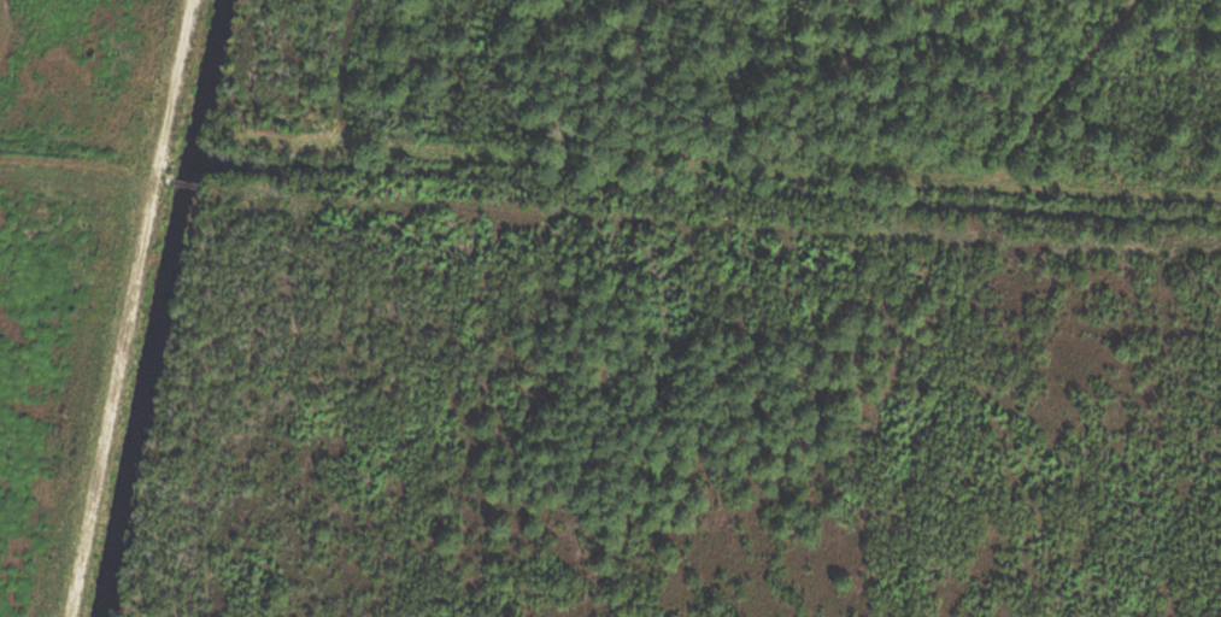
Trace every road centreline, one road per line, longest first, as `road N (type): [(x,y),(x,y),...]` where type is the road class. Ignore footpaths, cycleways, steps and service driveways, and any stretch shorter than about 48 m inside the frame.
road 1 (track): [(209,188),(1220,248)]
road 2 (track): [(237,134),(1220,195)]
road 3 (track): [(75,616),(195,0)]
road 4 (track): [(0,168),(158,177)]

